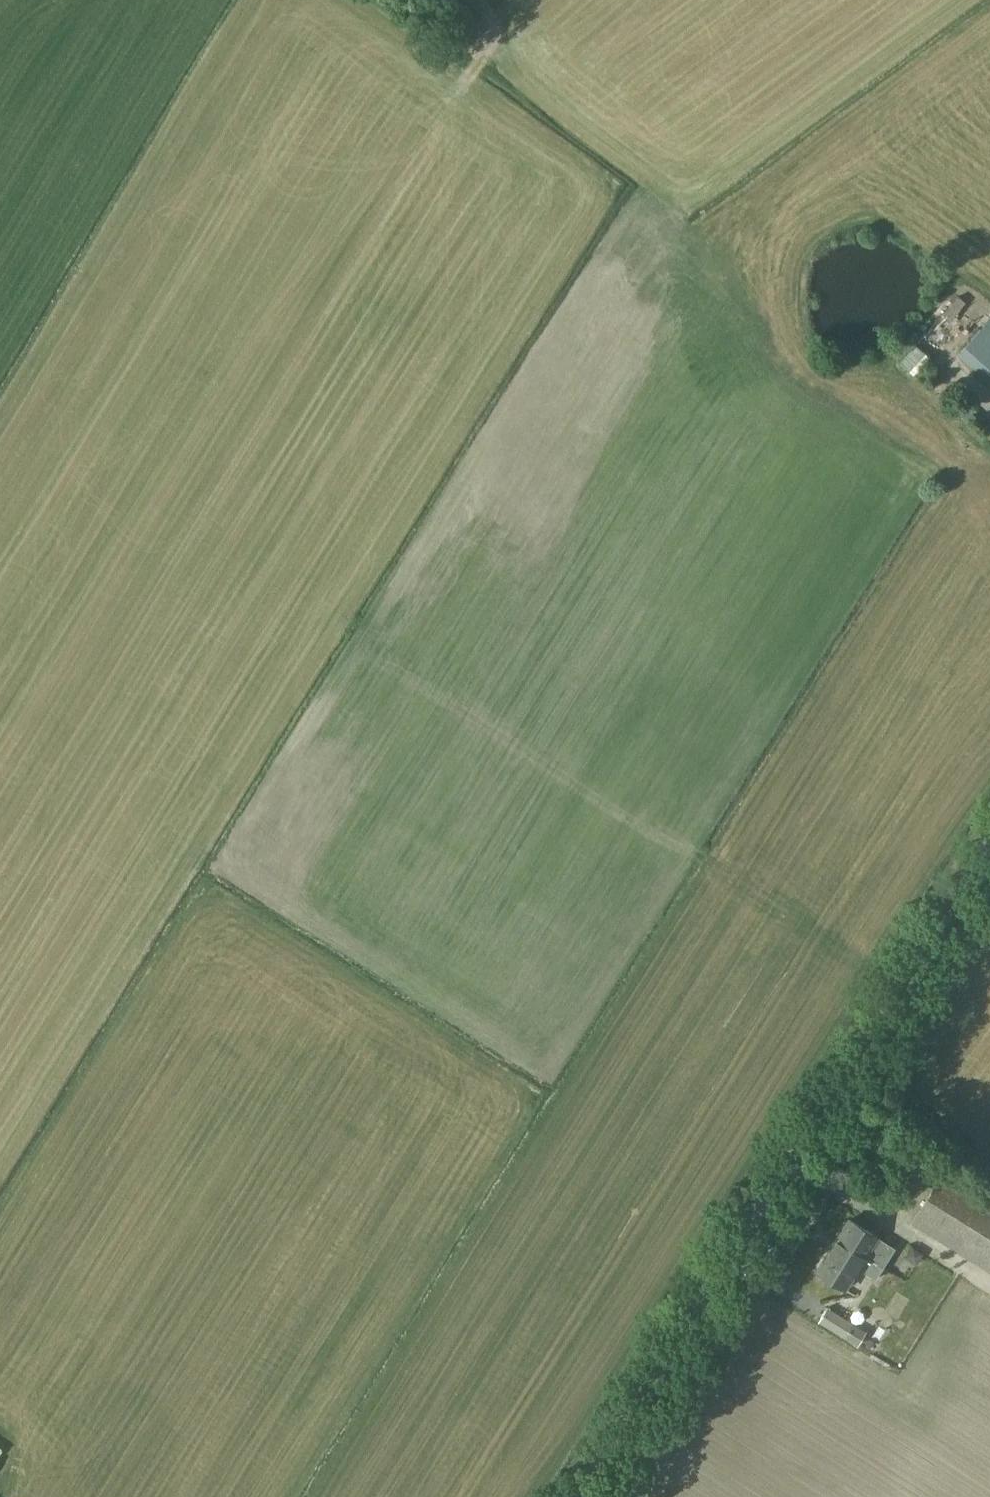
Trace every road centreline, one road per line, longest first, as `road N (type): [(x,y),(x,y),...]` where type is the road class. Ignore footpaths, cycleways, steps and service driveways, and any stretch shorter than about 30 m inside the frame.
road 1 (unclassified): [(581,1496),(989,847)]

